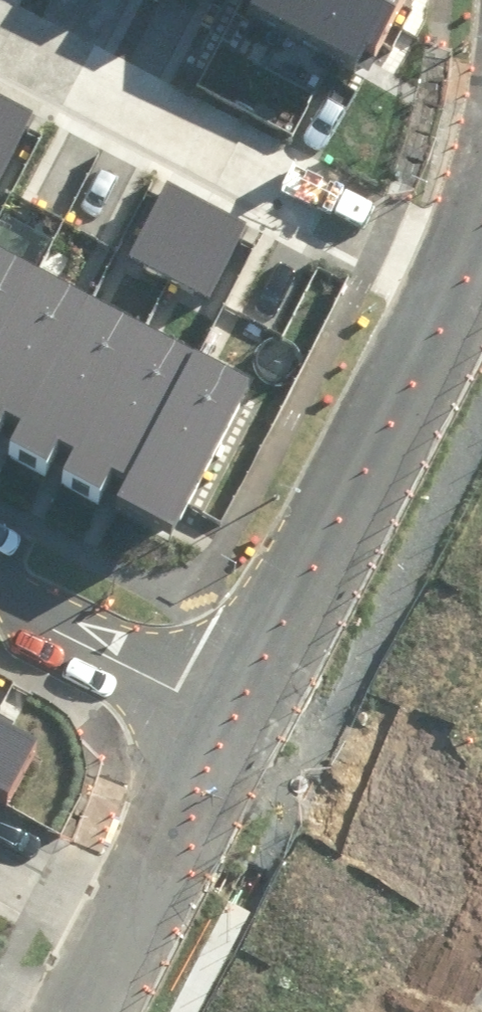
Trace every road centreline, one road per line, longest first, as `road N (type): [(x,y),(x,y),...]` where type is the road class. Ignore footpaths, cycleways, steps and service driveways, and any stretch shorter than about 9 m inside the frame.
road 1 (residential): [(0,26),(466,267)]
road 2 (residential): [(466,267),(446,319),(234,718)]
road 3 (residential): [(234,718),(82,1011)]
road 4 (residential): [(234,718),(49,625),(0,576)]

